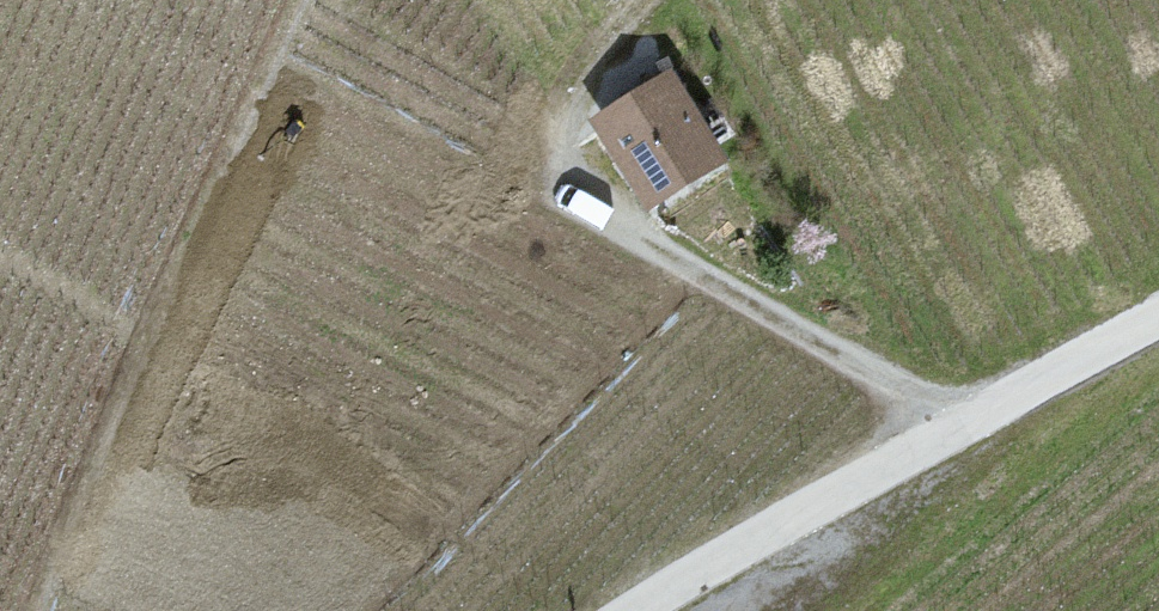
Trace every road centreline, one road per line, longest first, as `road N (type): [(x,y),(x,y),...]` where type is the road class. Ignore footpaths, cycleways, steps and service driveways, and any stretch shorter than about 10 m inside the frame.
road 1 (track): [(291,0),(24,610)]
road 2 (track): [(939,435),(839,352),(623,227),(570,183),(555,133),(573,73),(644,0)]
road 3 (unclassified): [(640,610),(710,562),(1158,316)]

